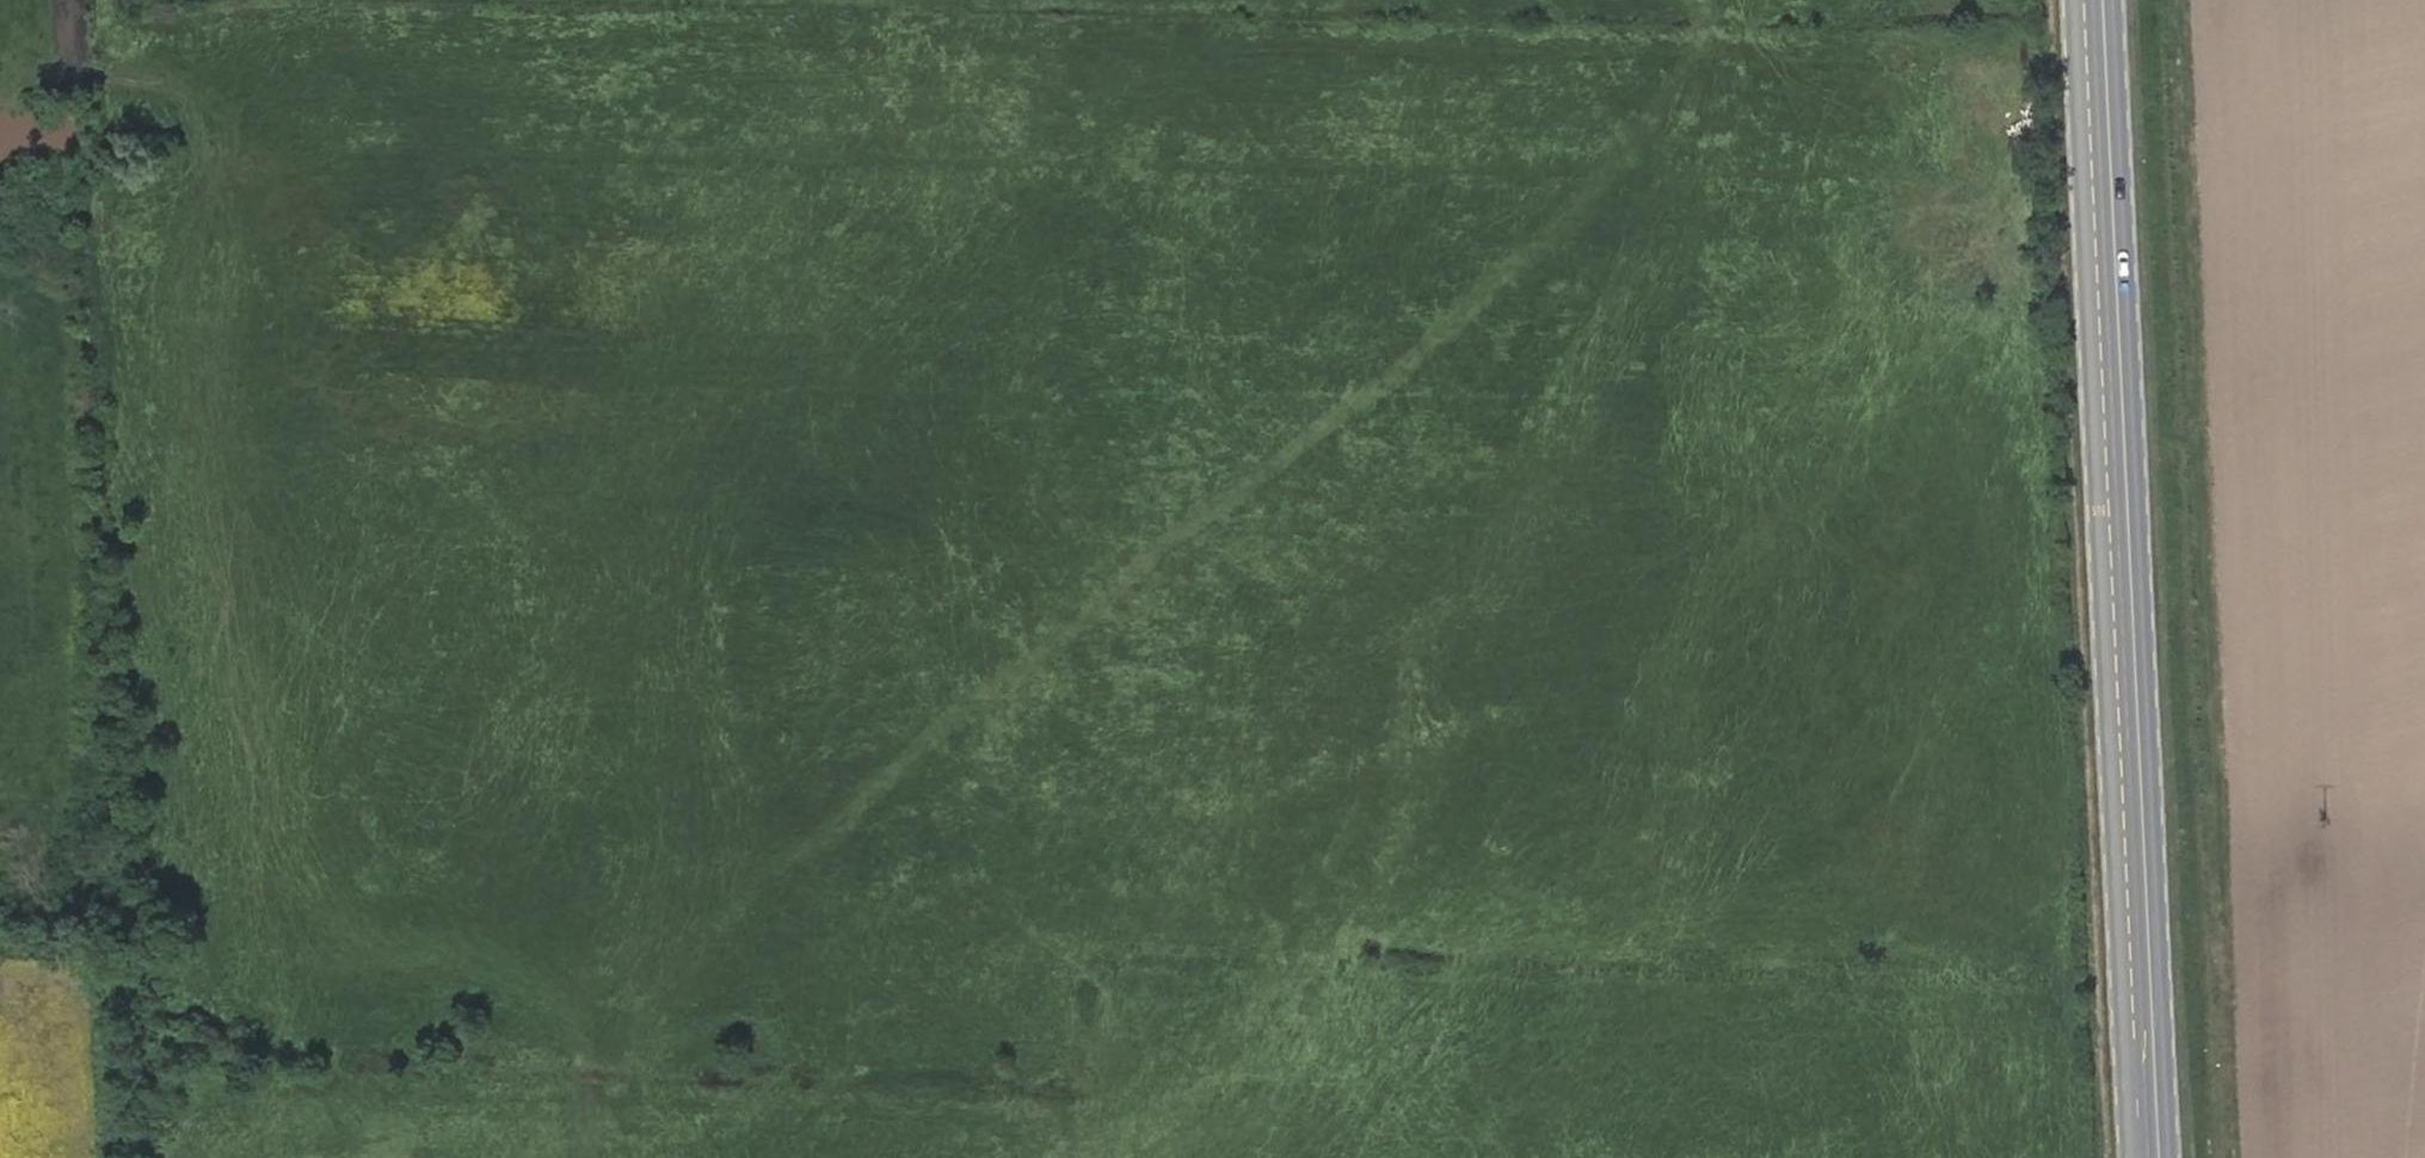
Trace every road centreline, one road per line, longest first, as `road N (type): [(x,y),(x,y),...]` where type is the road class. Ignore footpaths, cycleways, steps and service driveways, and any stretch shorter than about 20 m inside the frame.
road 1 (tertiary): [(2157,1157),(2095,0)]

